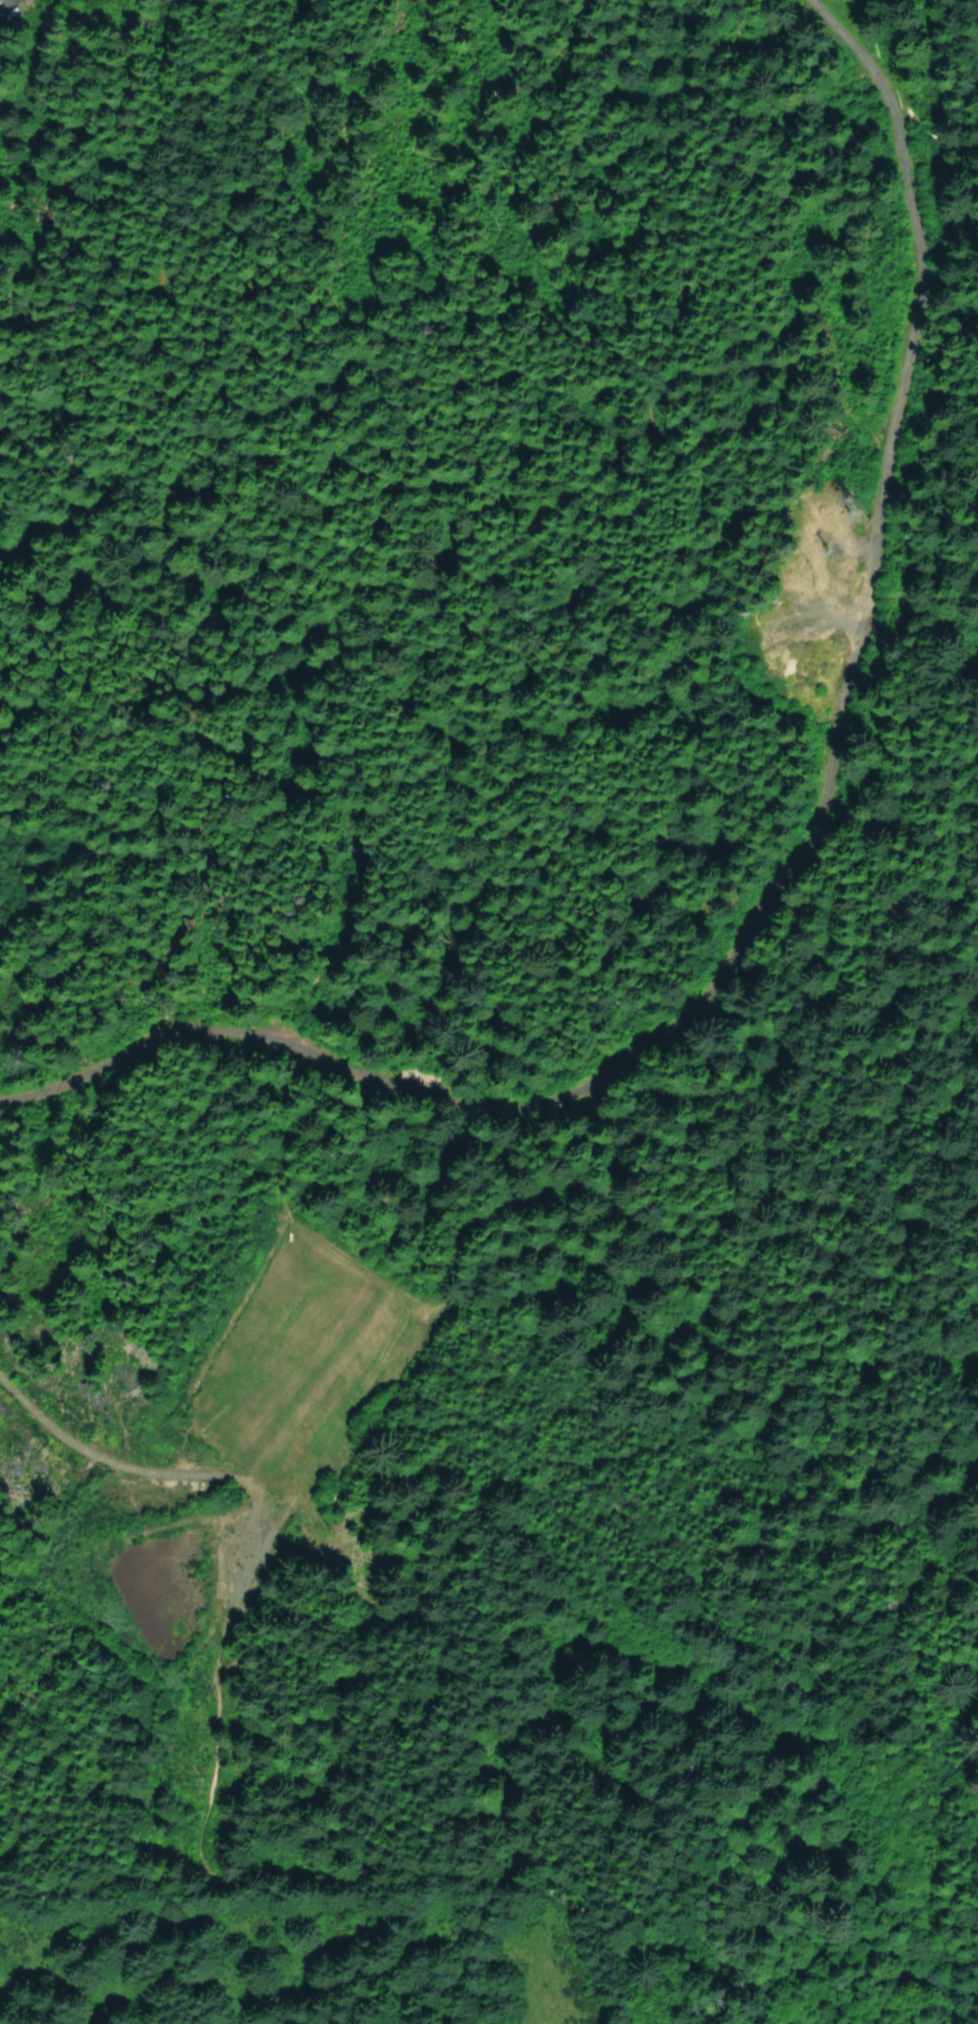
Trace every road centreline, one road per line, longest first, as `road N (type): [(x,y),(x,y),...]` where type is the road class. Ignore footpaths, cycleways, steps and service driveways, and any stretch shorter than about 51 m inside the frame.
road 1 (track): [(862,614),(820,796),(796,858),(698,1004),(656,1042),(590,1079),(496,1111),(454,1113),(413,1103),(286,1037),(185,1027),(0,1092)]
road 2 (track): [(823,0),(888,96),(916,246),(914,306),(883,451)]
road 3 (track): [(883,451),(862,614)]

